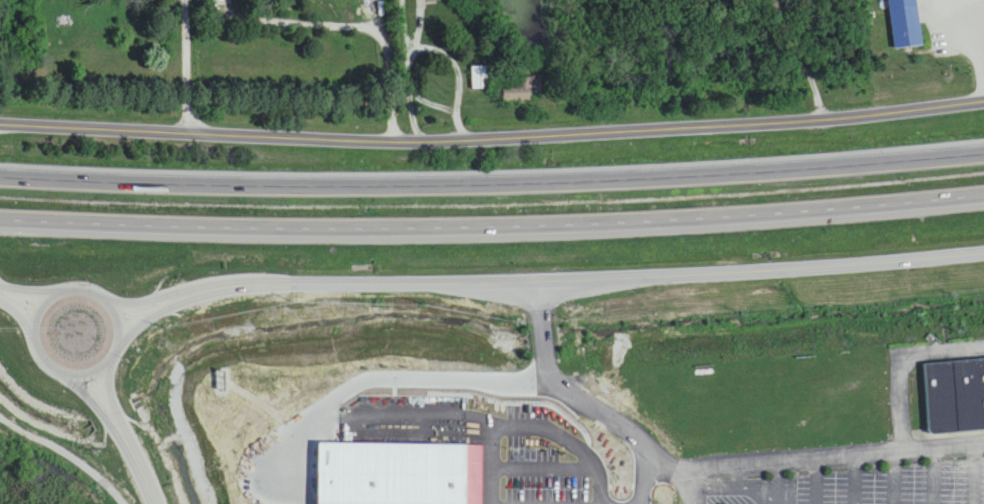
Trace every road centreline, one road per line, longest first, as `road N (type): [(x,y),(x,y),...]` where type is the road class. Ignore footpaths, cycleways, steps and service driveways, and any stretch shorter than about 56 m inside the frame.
road 1 (tertiary): [(983,87),(826,109),(394,131),(0,113)]
road 2 (motorway): [(0,222),(318,233),(601,227),(802,216),(983,193)]
road 3 (motorway): [(983,152),(599,181),(340,187),(0,175)]
road 4 (tertiary): [(983,253),(540,286),(277,284),(176,297)]
road 5 (tertiary): [(35,333),(45,359),(78,374),(110,359),(120,334),(106,299),(77,289),(48,301),(35,333)]

